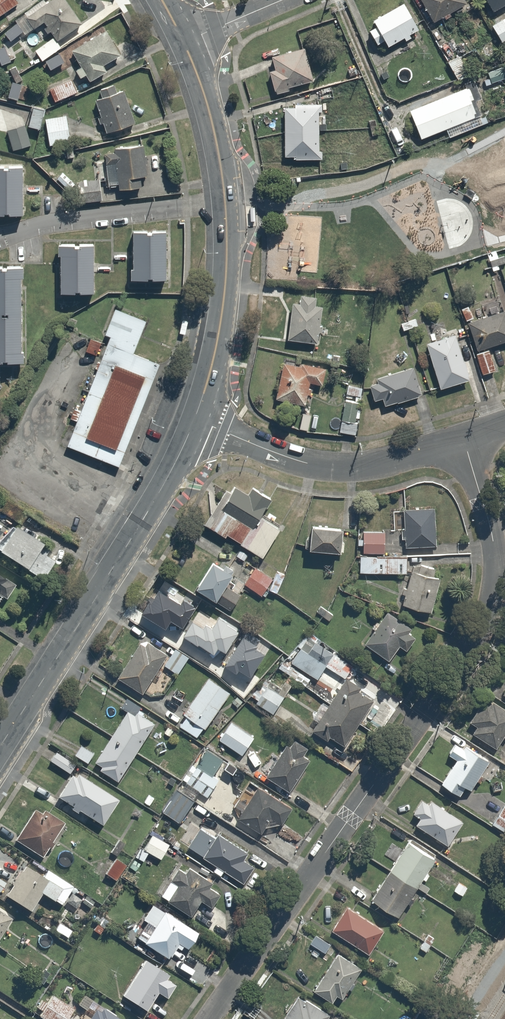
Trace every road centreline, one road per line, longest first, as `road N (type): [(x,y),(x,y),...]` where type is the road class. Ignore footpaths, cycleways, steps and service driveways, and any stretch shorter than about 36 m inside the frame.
road 1 (residential): [(211,1018),(475,648),(491,607),(498,552),(467,440)]
road 2 (secondary): [(195,418),(222,315),(226,227),(215,134),(184,42)]
road 3 (secondary): [(0,747),(144,518),(195,418)]
road 4 (residential): [(195,418),(331,467),(401,460),(467,440)]

